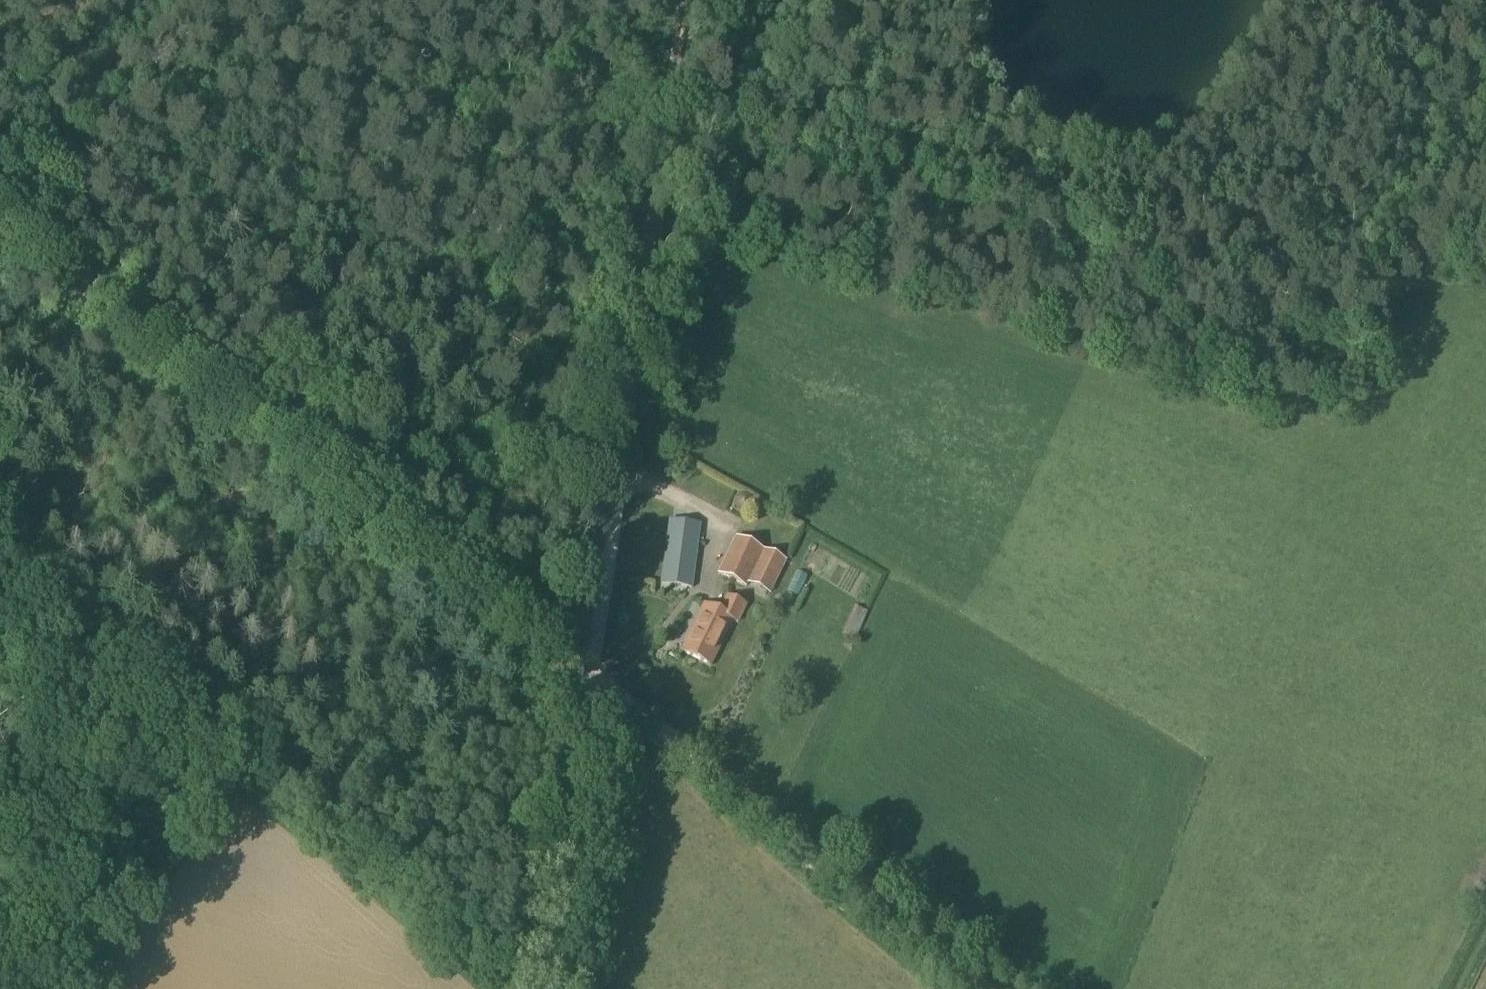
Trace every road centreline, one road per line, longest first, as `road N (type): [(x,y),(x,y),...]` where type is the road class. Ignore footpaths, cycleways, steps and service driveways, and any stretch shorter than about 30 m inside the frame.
road 1 (track): [(586,671),(0,207)]
road 2 (track): [(586,671),(981,988)]
road 3 (track): [(613,475),(681,0)]
road 4 (unclassified): [(543,988),(586,671)]

